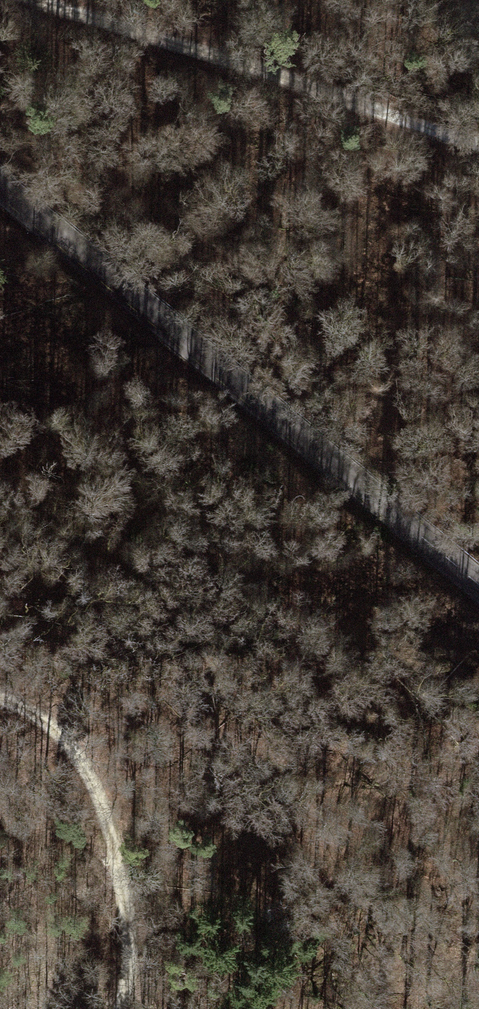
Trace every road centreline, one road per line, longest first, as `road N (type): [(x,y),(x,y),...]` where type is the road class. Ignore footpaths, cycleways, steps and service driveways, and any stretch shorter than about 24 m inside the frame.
road 1 (tertiary): [(478,591),(0,194)]
road 2 (track): [(478,146),(40,0)]
road 3 (track): [(0,698),(64,737),(117,850),(133,910),(123,1008)]

